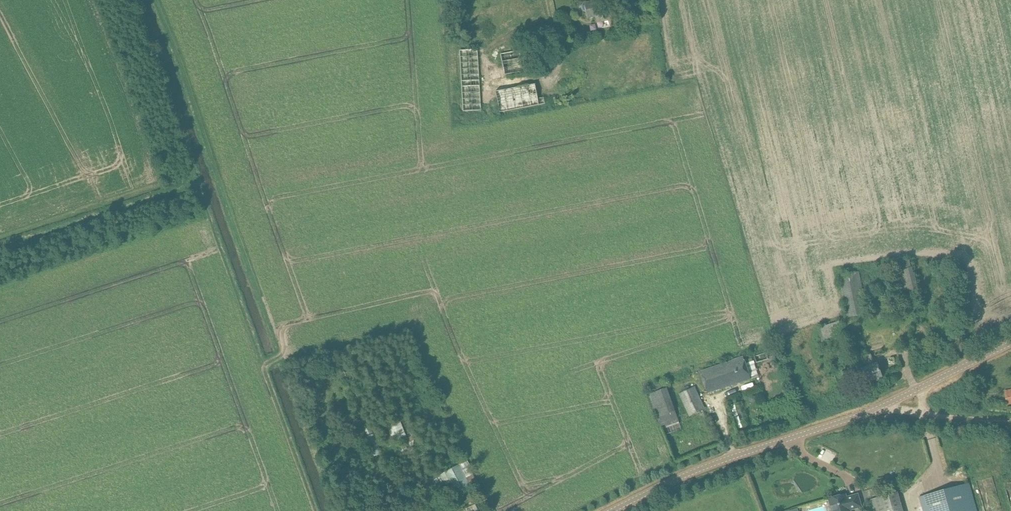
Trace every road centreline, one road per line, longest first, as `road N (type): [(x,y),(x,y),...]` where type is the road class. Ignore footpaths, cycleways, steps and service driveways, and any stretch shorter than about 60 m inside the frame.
road 1 (unclassified): [(605,510),(844,423),(1010,345)]
road 2 (track): [(1010,416),(878,407)]

